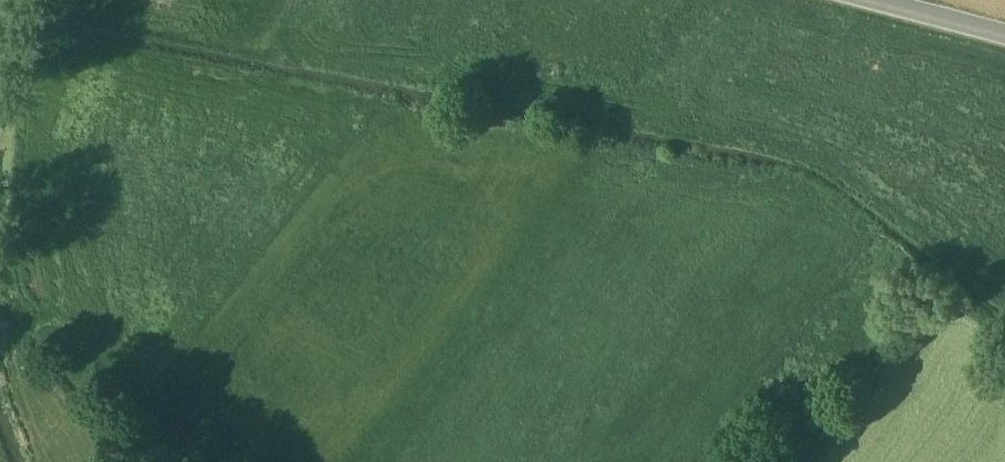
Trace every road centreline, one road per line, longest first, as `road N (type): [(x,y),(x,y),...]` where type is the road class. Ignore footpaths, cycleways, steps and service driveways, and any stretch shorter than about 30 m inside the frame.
road 1 (track): [(173,461),(64,345),(0,361)]
road 2 (unclassified): [(873,0),(1004,35)]

